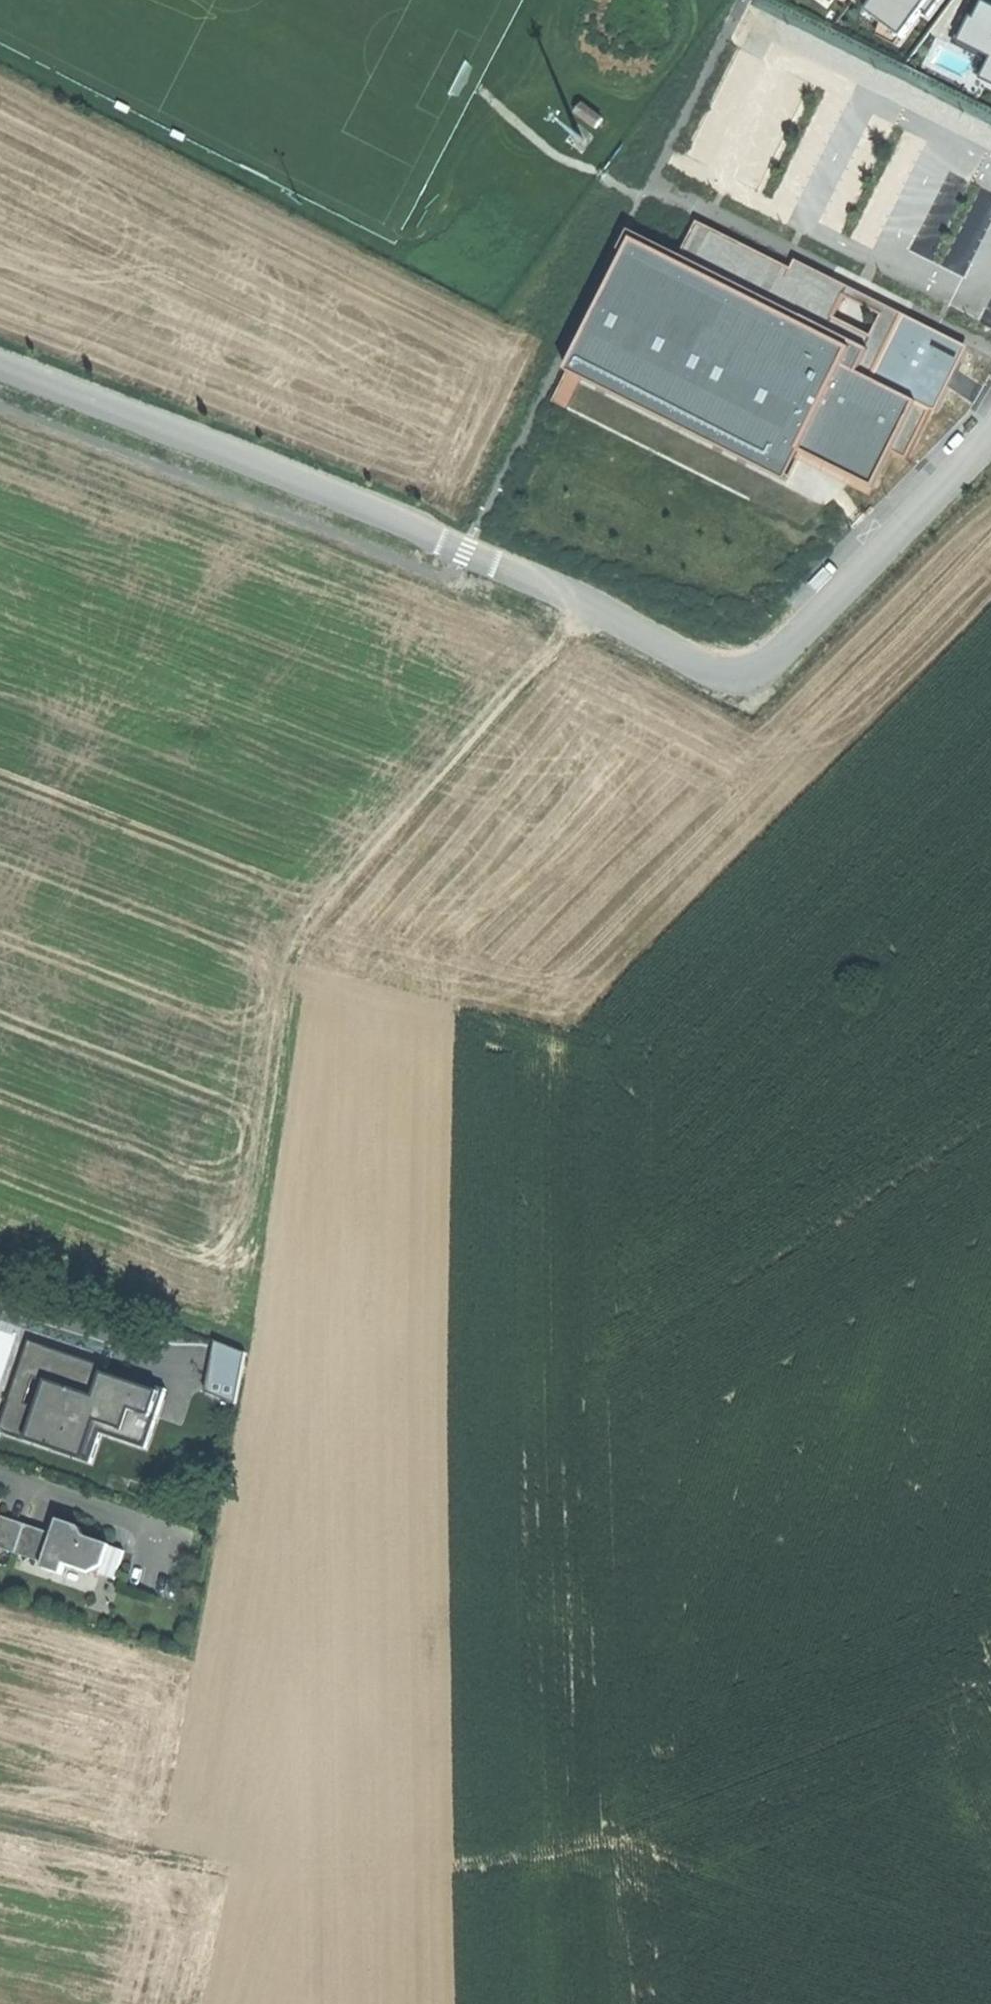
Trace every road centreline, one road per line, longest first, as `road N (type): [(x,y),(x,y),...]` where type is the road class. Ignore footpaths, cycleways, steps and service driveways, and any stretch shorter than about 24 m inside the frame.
road 1 (residential): [(0,360),(435,536),(542,582),(690,662),(727,671),(768,663),(990,433)]
road 2 (track): [(0,1818),(143,1849)]

